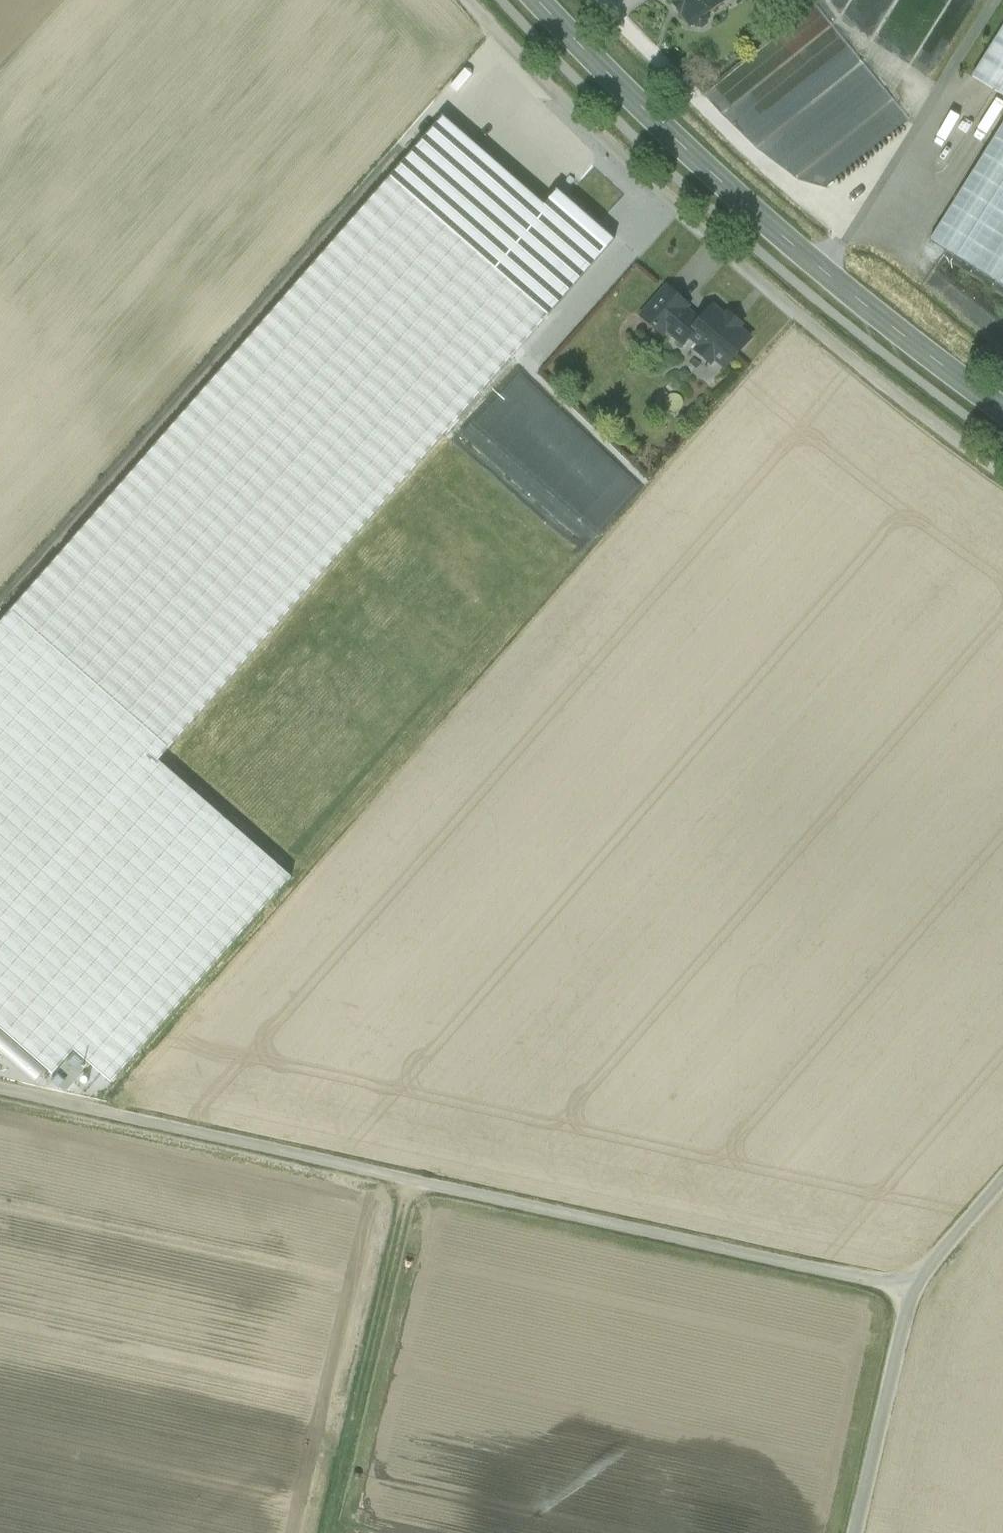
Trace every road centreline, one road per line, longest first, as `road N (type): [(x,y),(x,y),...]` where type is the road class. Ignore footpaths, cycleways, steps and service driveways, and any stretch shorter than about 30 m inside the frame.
road 1 (track): [(0,1090),(908,1290),(1002,1181)]
road 2 (track): [(466,0),(776,301),(1002,471)]
road 3 (secondary): [(538,0),(823,273),(1002,409)]
road 4 (track): [(999,0),(807,296)]
road 5 (track): [(855,1532),(908,1290)]

